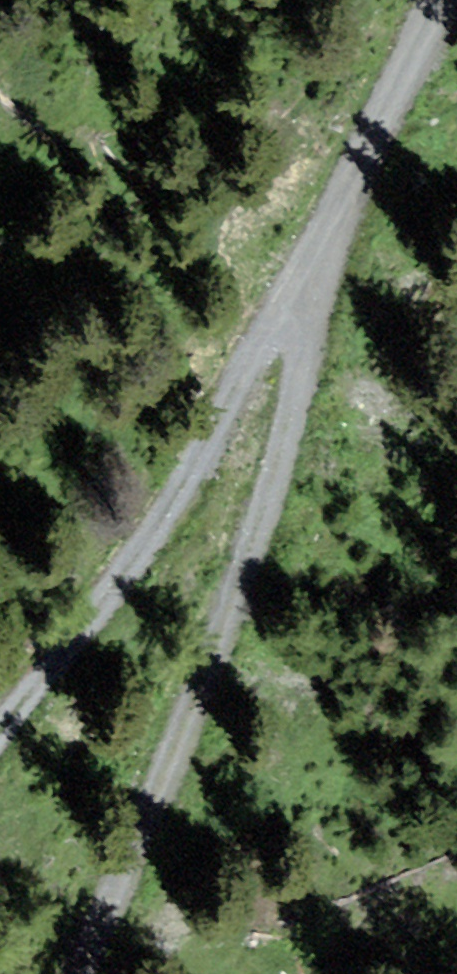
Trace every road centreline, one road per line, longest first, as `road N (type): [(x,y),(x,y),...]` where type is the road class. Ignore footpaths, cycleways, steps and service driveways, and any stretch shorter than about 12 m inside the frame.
road 1 (track): [(291,329),(50,973)]
road 2 (track): [(0,702),(291,329)]
road 3 (track): [(408,0),(291,329)]

